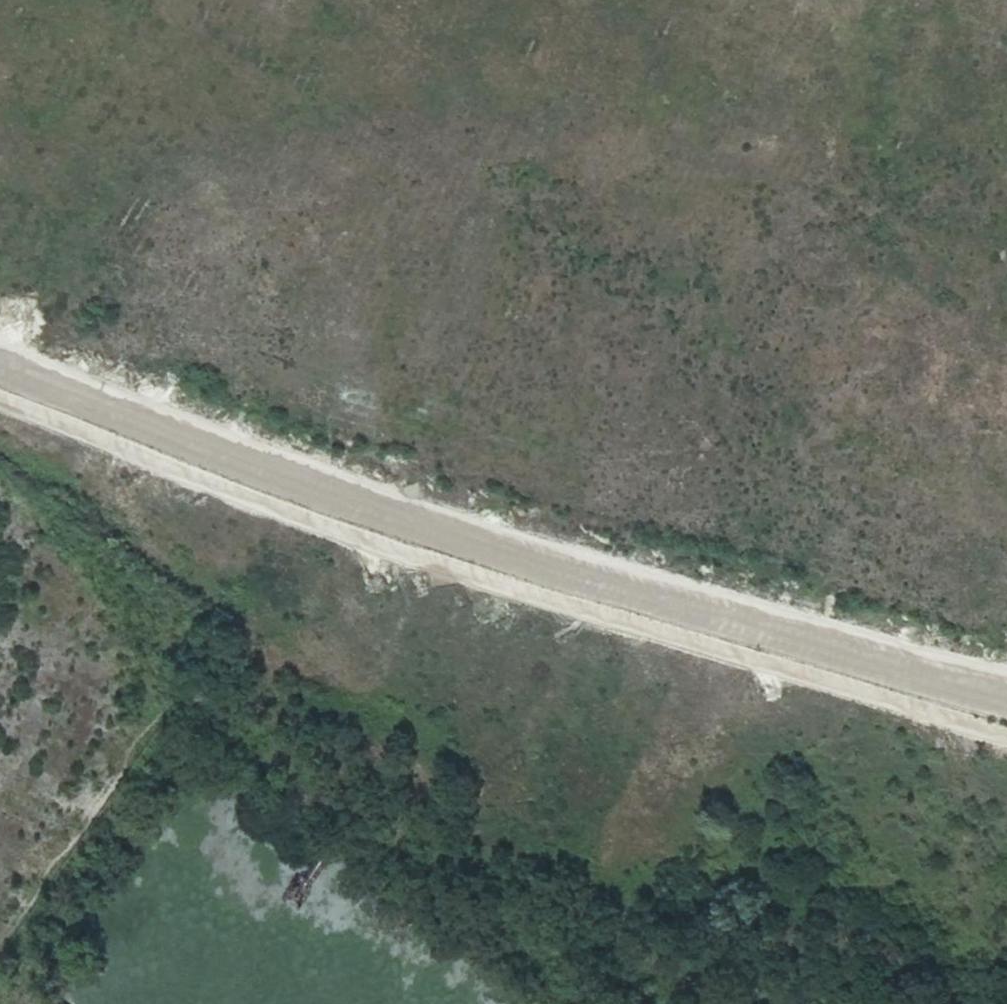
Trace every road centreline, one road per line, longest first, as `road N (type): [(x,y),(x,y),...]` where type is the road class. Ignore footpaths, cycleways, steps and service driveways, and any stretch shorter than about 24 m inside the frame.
road 1 (track): [(77,421),(373,531),(1006,689)]

